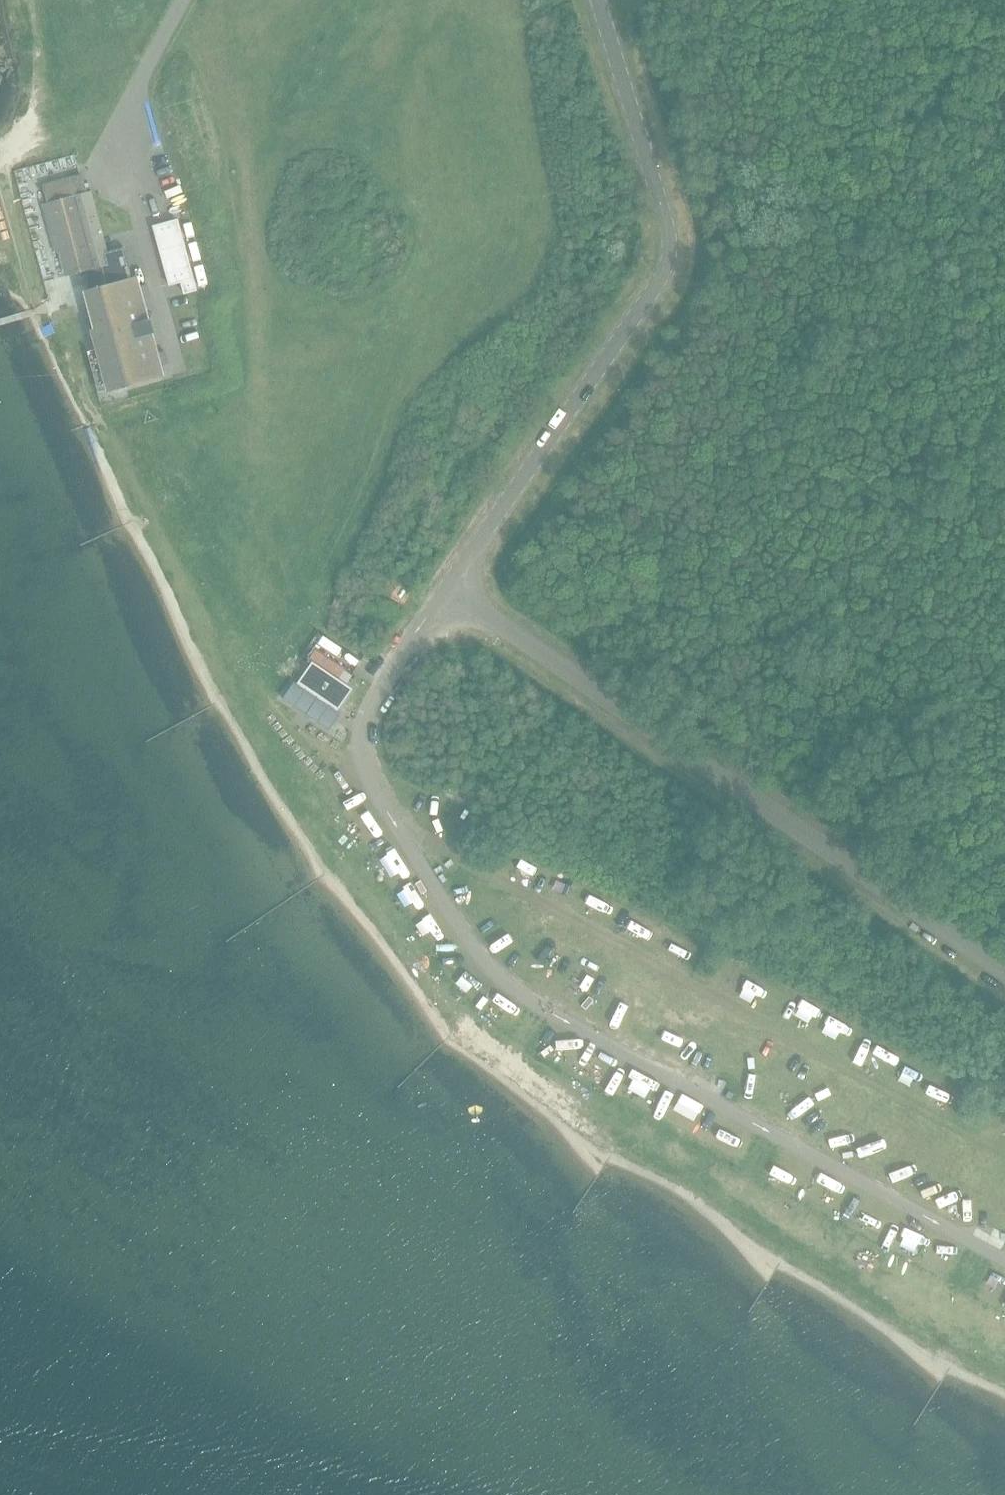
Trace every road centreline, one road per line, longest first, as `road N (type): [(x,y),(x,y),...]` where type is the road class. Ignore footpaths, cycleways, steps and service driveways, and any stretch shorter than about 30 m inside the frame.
road 1 (unclassified): [(452,591),(384,678),(357,736),(401,832),(457,923),(506,984),(1004,1257)]
road 2 (track): [(1004,1153),(401,832)]
road 3 (unclassified): [(452,591),(676,267),(674,218),(598,0)]

